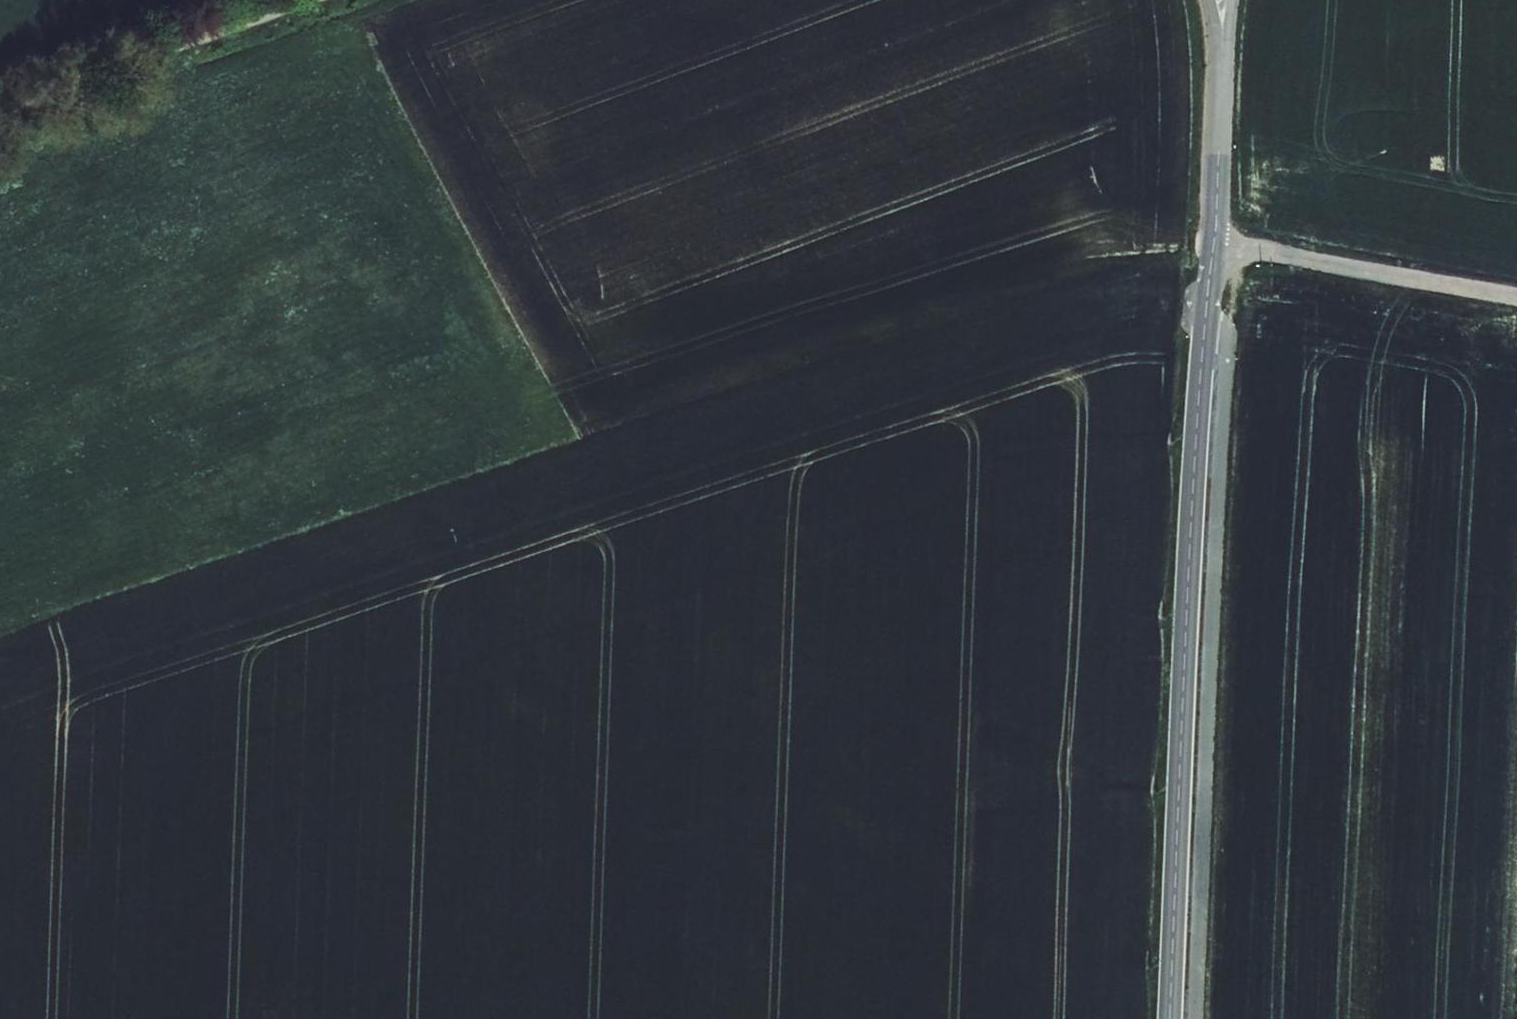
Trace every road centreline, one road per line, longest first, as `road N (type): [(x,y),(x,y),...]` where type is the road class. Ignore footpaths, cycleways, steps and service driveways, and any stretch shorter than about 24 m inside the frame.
road 1 (residential): [(1220,57),(1170,1018)]
road 2 (track): [(1516,294),(1213,247)]

